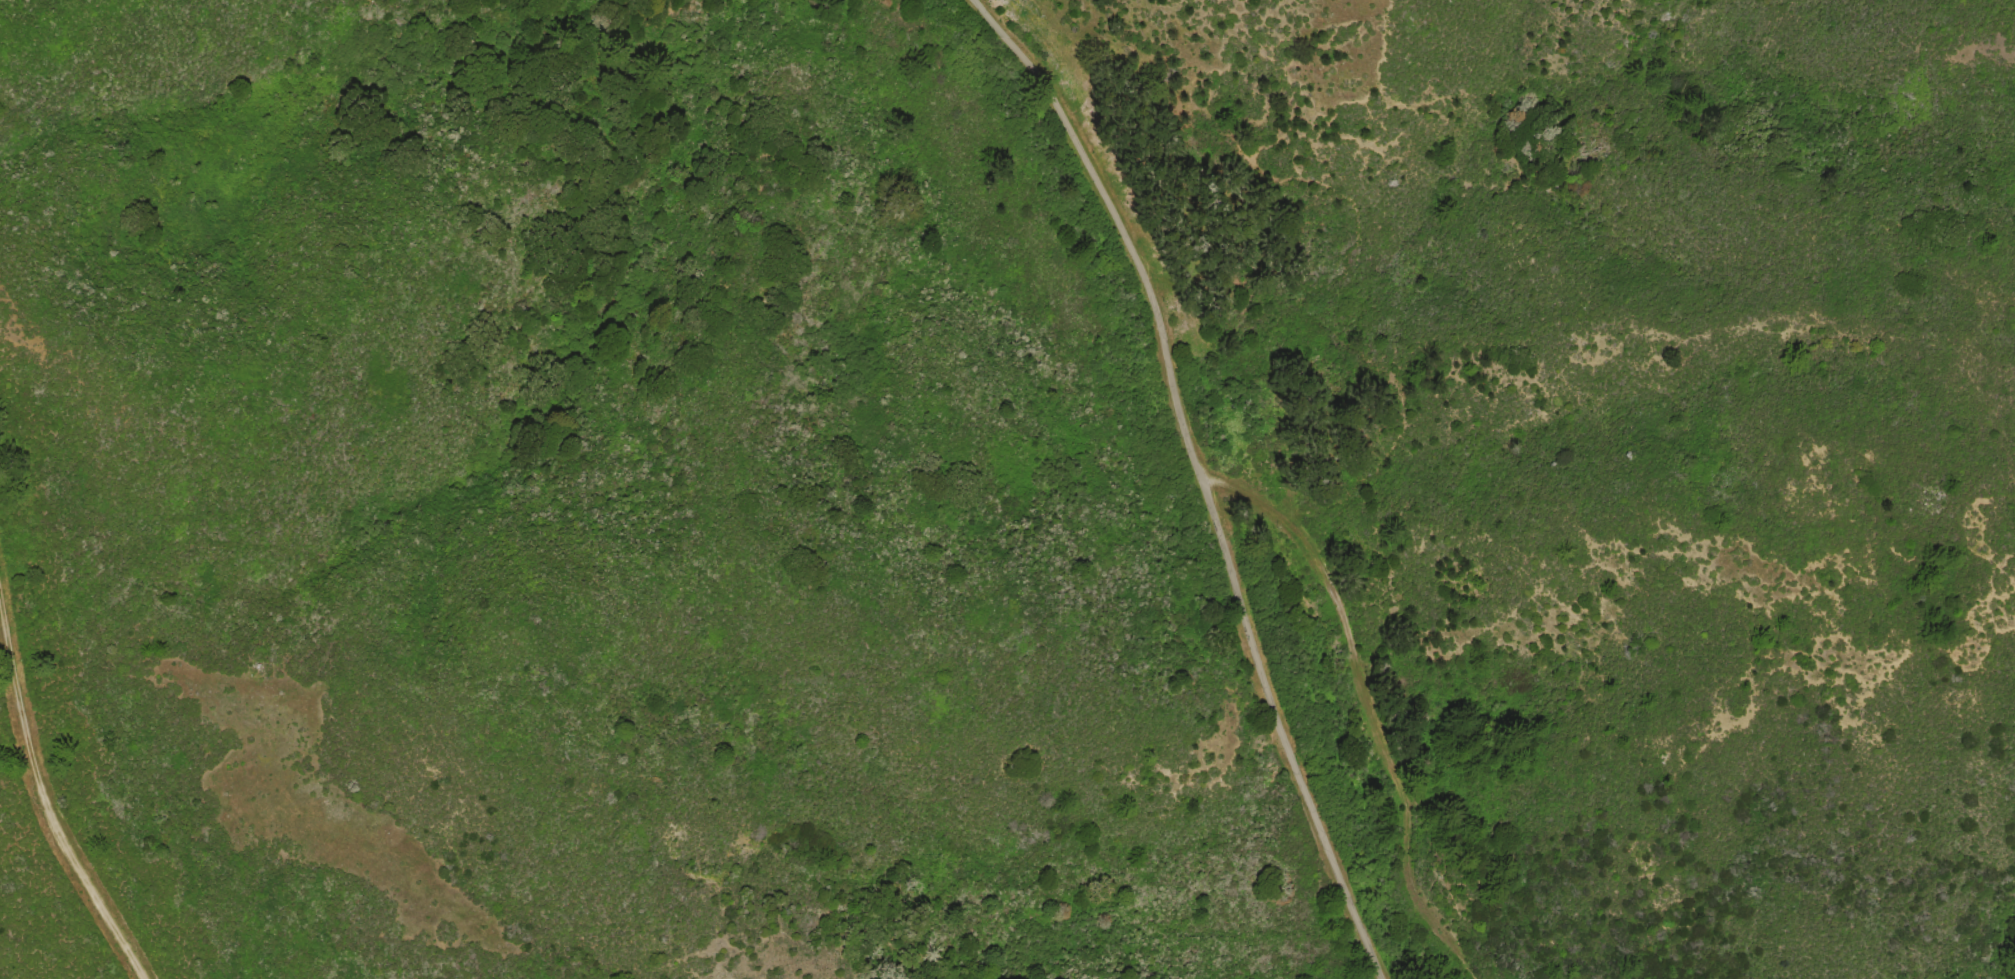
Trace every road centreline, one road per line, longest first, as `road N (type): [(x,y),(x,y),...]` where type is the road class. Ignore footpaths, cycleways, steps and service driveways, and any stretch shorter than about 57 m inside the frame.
road 1 (residential): [(1388,978),(1233,589),(1201,453),(1121,221),(1029,57),(987,0)]
road 2 (track): [(0,602),(41,794),(144,978)]

